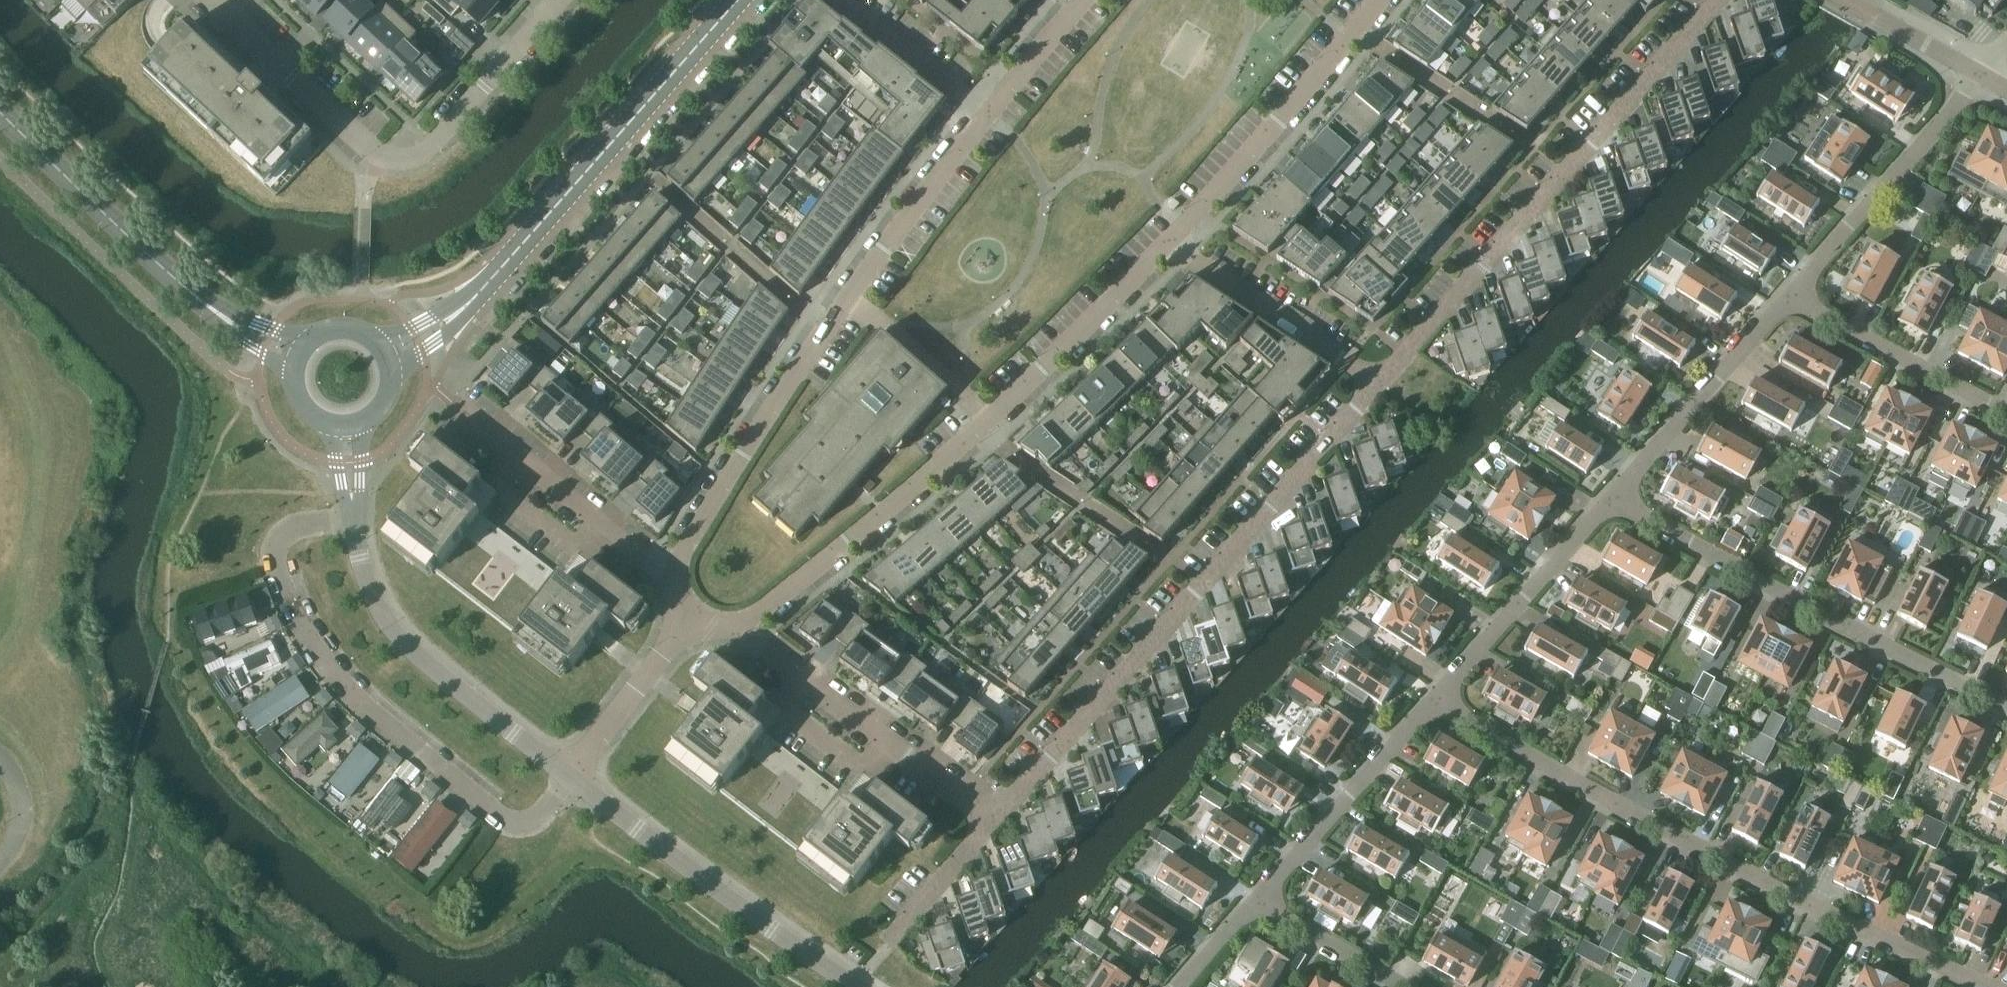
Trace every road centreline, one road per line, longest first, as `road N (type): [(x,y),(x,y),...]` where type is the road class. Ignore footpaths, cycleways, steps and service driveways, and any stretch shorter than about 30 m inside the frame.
road 1 (residential): [(1990,986),(1730,864),(1436,699)]
road 2 (residential): [(986,116),(753,440),(689,541),(679,577)]
road 3 (residential): [(574,780),(530,824),(511,824),(336,683),(298,625),(279,551),(308,526),(356,523)]
road 4 (tertiary): [(741,0),(460,311),(387,355)]
road 5 (residential): [(559,0),(426,152),(374,155),(210,0)]
road 6 (residential): [(1623,491),(1781,588),(2006,697)]
road 7 (tertiary): [(298,356),(199,299),(0,112)]
road 8 (residential): [(356,523),(375,603),(407,651),(574,780)]
road 9 (residential): [(574,780),(852,986)]
road 10 (residential): [(736,626),(996,820)]
road 11 (residential): [(736,626),(851,545),(977,432)]
road 12 (residential): [(996,820),(1200,590)]
road 13 (residential): [(1790,299),(1980,78)]
road 14 (residential): [(1436,699),(1623,491)]
road 15 (residential): [(1174,243),(1355,31)]
road 16 (residential): [(1382,383),(1565,175)]
road 17 (residential): [(459,409),(679,577)]
road 18 (residential): [(1200,590),(1382,383)]
road 19 (residential): [(977,432),(1200,590)]
road 20 (residential): [(977,432),(1174,243)]
road 21 (residential): [(1253,900),(1436,699)]
road 22 (residential): [(1355,31),(1565,175)]
road 23 (residential): [(1623,491),(1790,299)]
road 24 (residential): [(1382,383),(1174,243)]
road 25 (residential): [(2006,414),(1790,299)]
road 26 (residential): [(1565,175),(1718,0)]
road 27 (residential): [(574,780),(694,621)]
road 28 (residential): [(873,963),(996,820)]
road 29 (residential): [(843,0),(986,116)]
road 30 (residential): [(1253,900),(1407,986)]
road 31 (residential): [(1980,78),(1844,0)]
road 32 (residential): [(1087,0),(986,116)]

